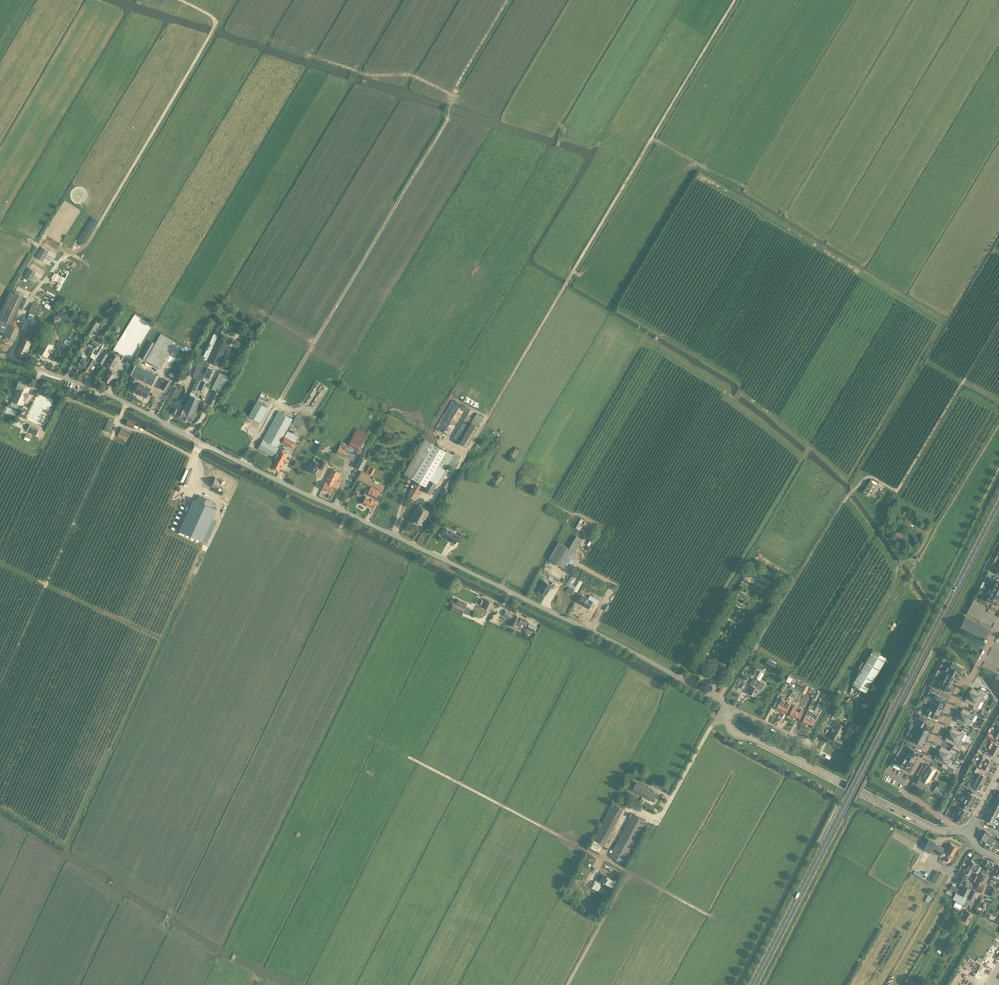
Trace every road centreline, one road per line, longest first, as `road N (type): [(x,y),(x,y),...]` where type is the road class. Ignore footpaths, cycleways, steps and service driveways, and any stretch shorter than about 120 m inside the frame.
road 1 (unclassified): [(730,712),(595,632),(128,404),(0,355)]
road 2 (track): [(413,545),(433,498),(461,465),(737,0)]
road 3 (primary): [(753,984),(998,507)]
road 4 (track): [(243,464),(509,0)]
road 5 (track): [(11,357),(35,290),(86,247),(215,25),(180,0)]
road 6 (track): [(0,687),(128,404)]
road 7 (track): [(501,588),(647,332)]
road 8 (track): [(674,675),(812,444)]
road 9 (track): [(720,702),(860,478)]
road 10 (residential): [(998,624),(905,787),(958,831)]
road 11 (unclassified): [(948,832),(738,735),(730,712)]

